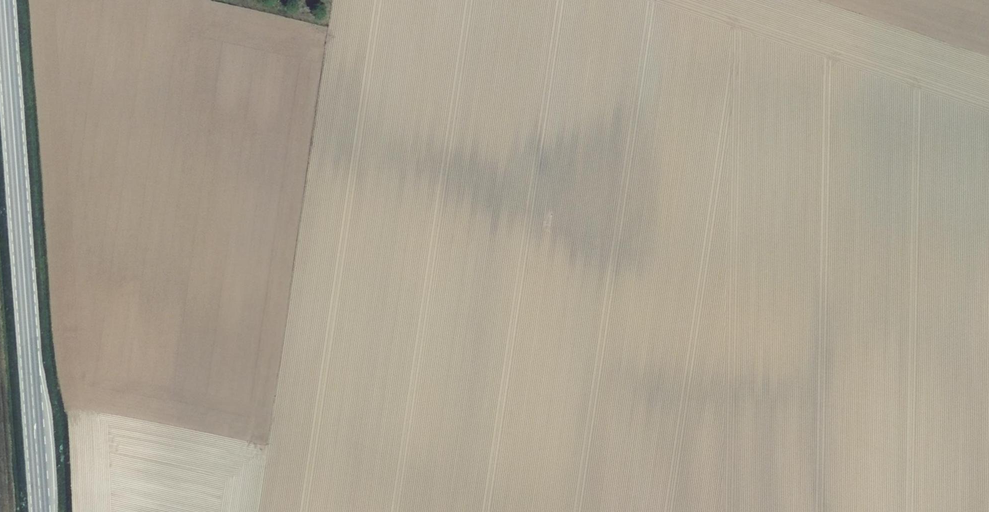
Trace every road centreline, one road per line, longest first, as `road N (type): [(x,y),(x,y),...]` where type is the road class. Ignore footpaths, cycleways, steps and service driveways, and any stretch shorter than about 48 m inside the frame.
road 1 (secondary): [(41,511),(4,0)]

